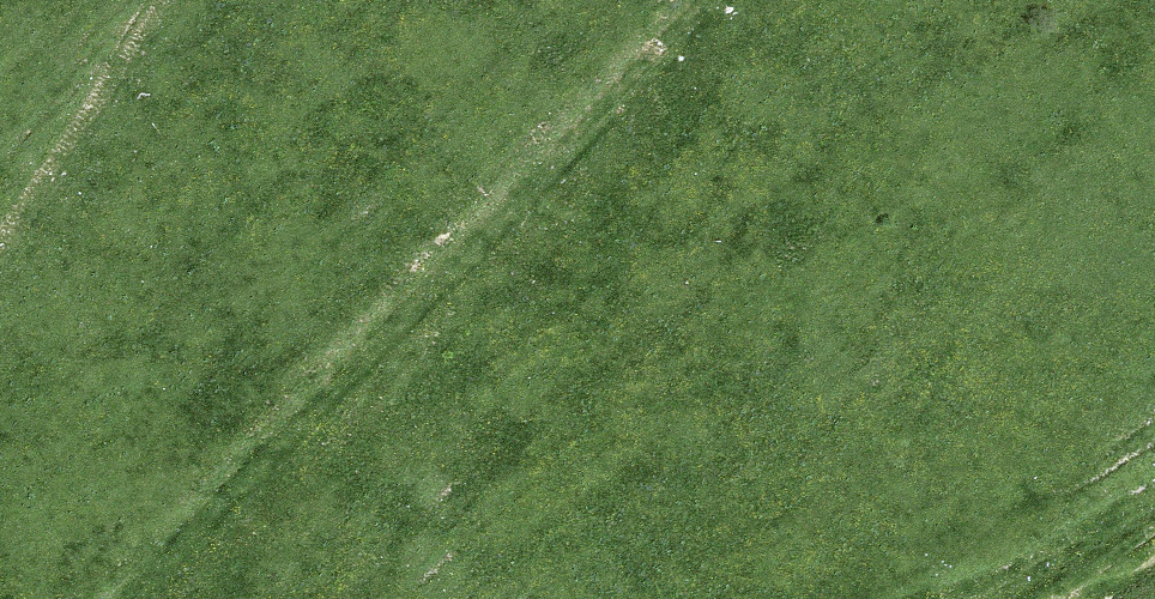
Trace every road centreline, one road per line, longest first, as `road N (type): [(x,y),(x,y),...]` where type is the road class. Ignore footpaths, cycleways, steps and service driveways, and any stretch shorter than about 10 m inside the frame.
road 1 (track): [(130,598),(708,0)]
road 2 (track): [(0,292),(176,0)]

